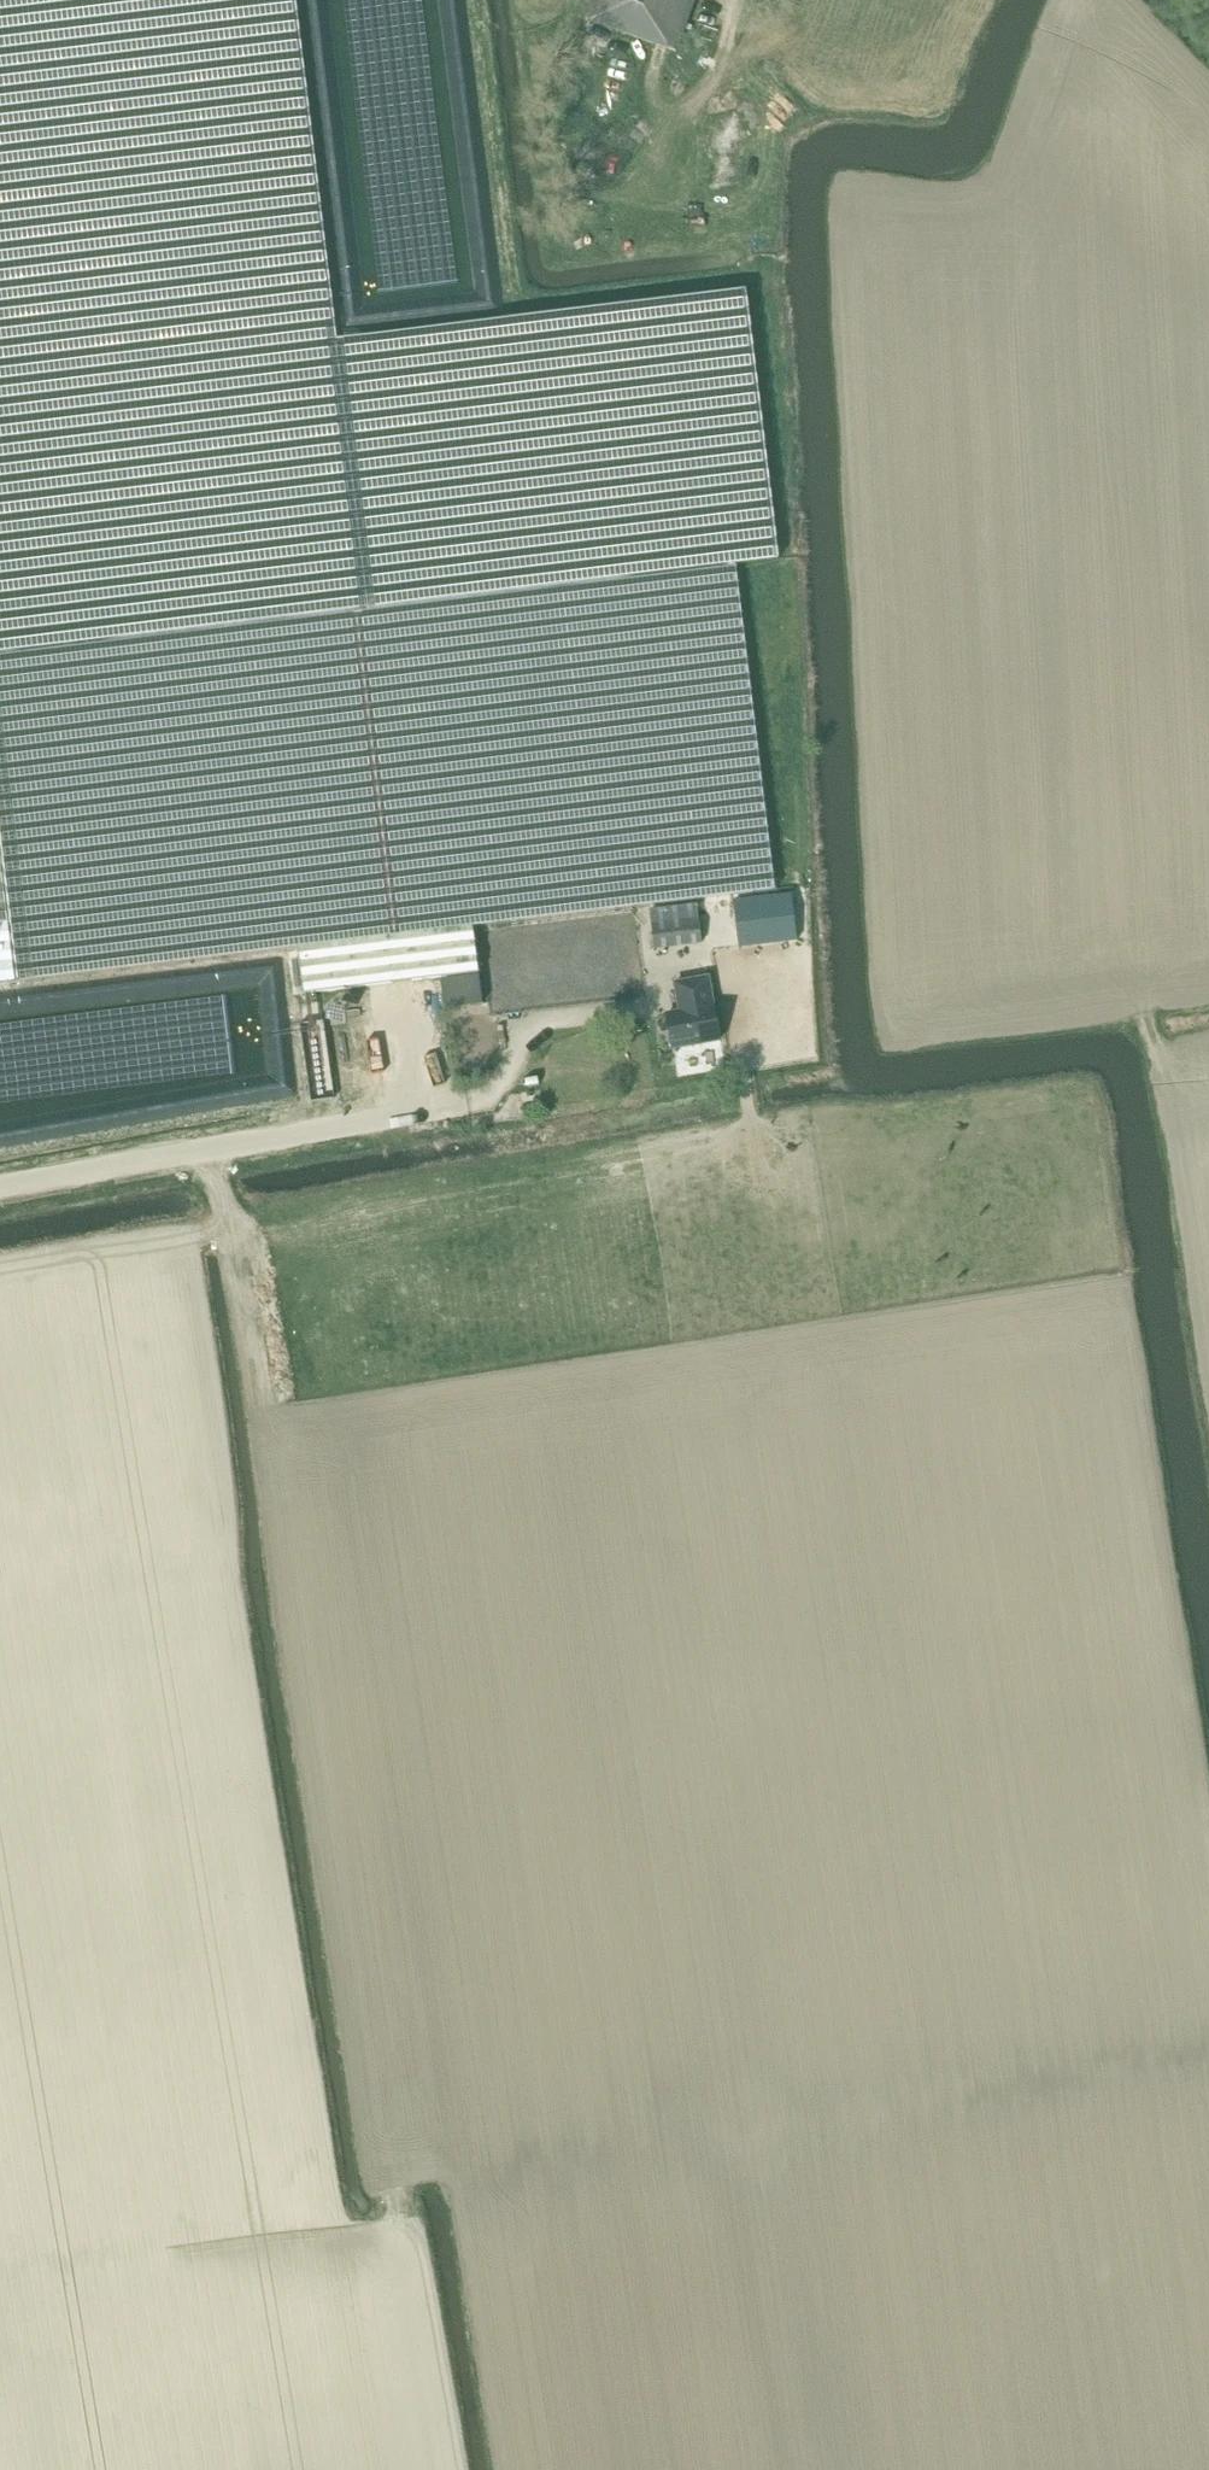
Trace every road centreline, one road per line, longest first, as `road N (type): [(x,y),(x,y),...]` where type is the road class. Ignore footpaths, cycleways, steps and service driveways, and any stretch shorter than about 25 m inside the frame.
road 1 (unclassified): [(0,1191),(417,1117),(434,1075),(430,1041)]

